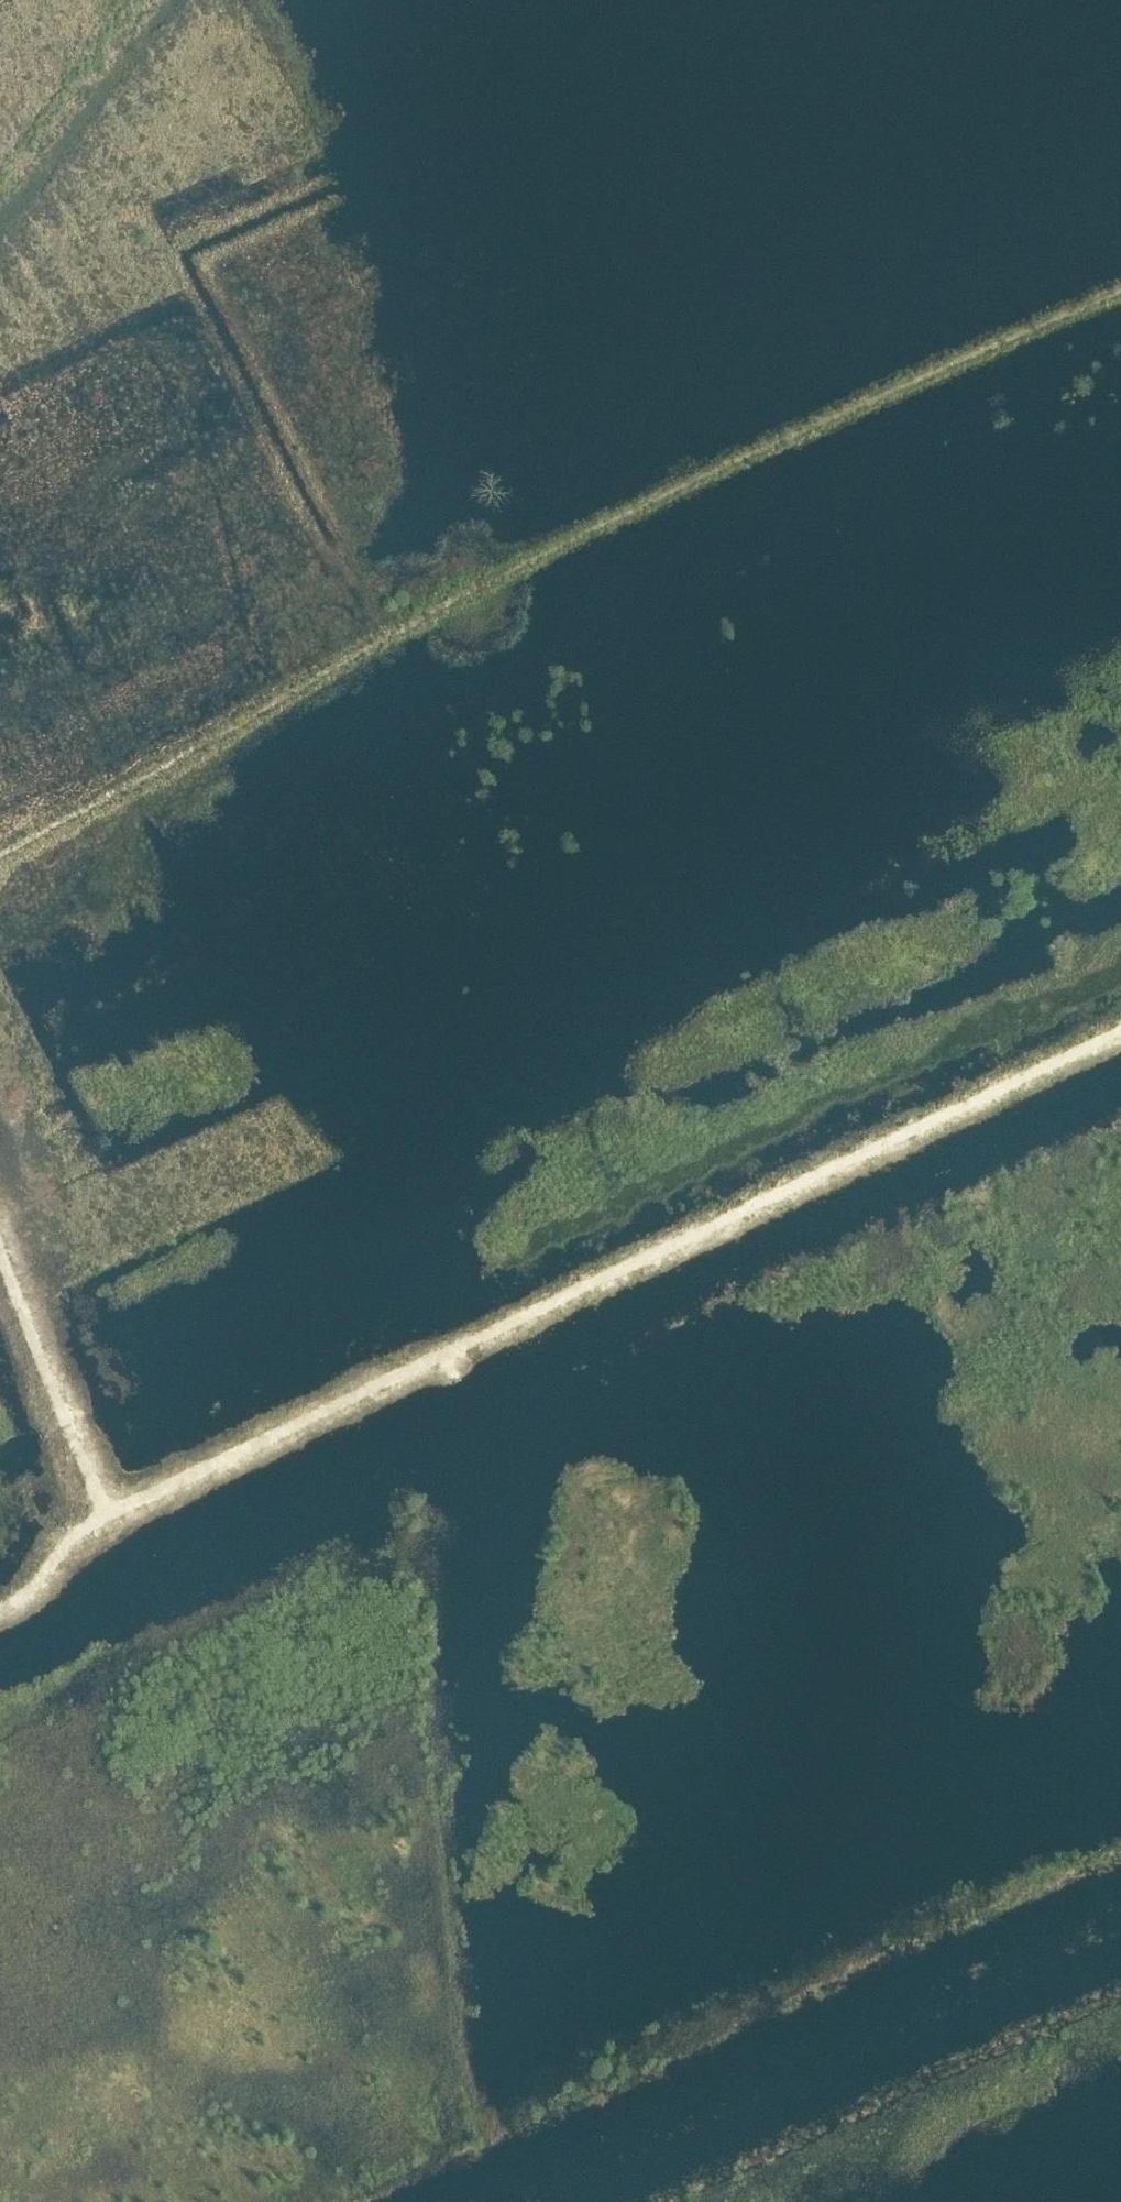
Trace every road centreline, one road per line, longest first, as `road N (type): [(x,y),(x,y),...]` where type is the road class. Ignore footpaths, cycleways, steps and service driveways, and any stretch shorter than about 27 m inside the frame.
road 1 (track): [(1120,290),(441,609),(0,850)]

